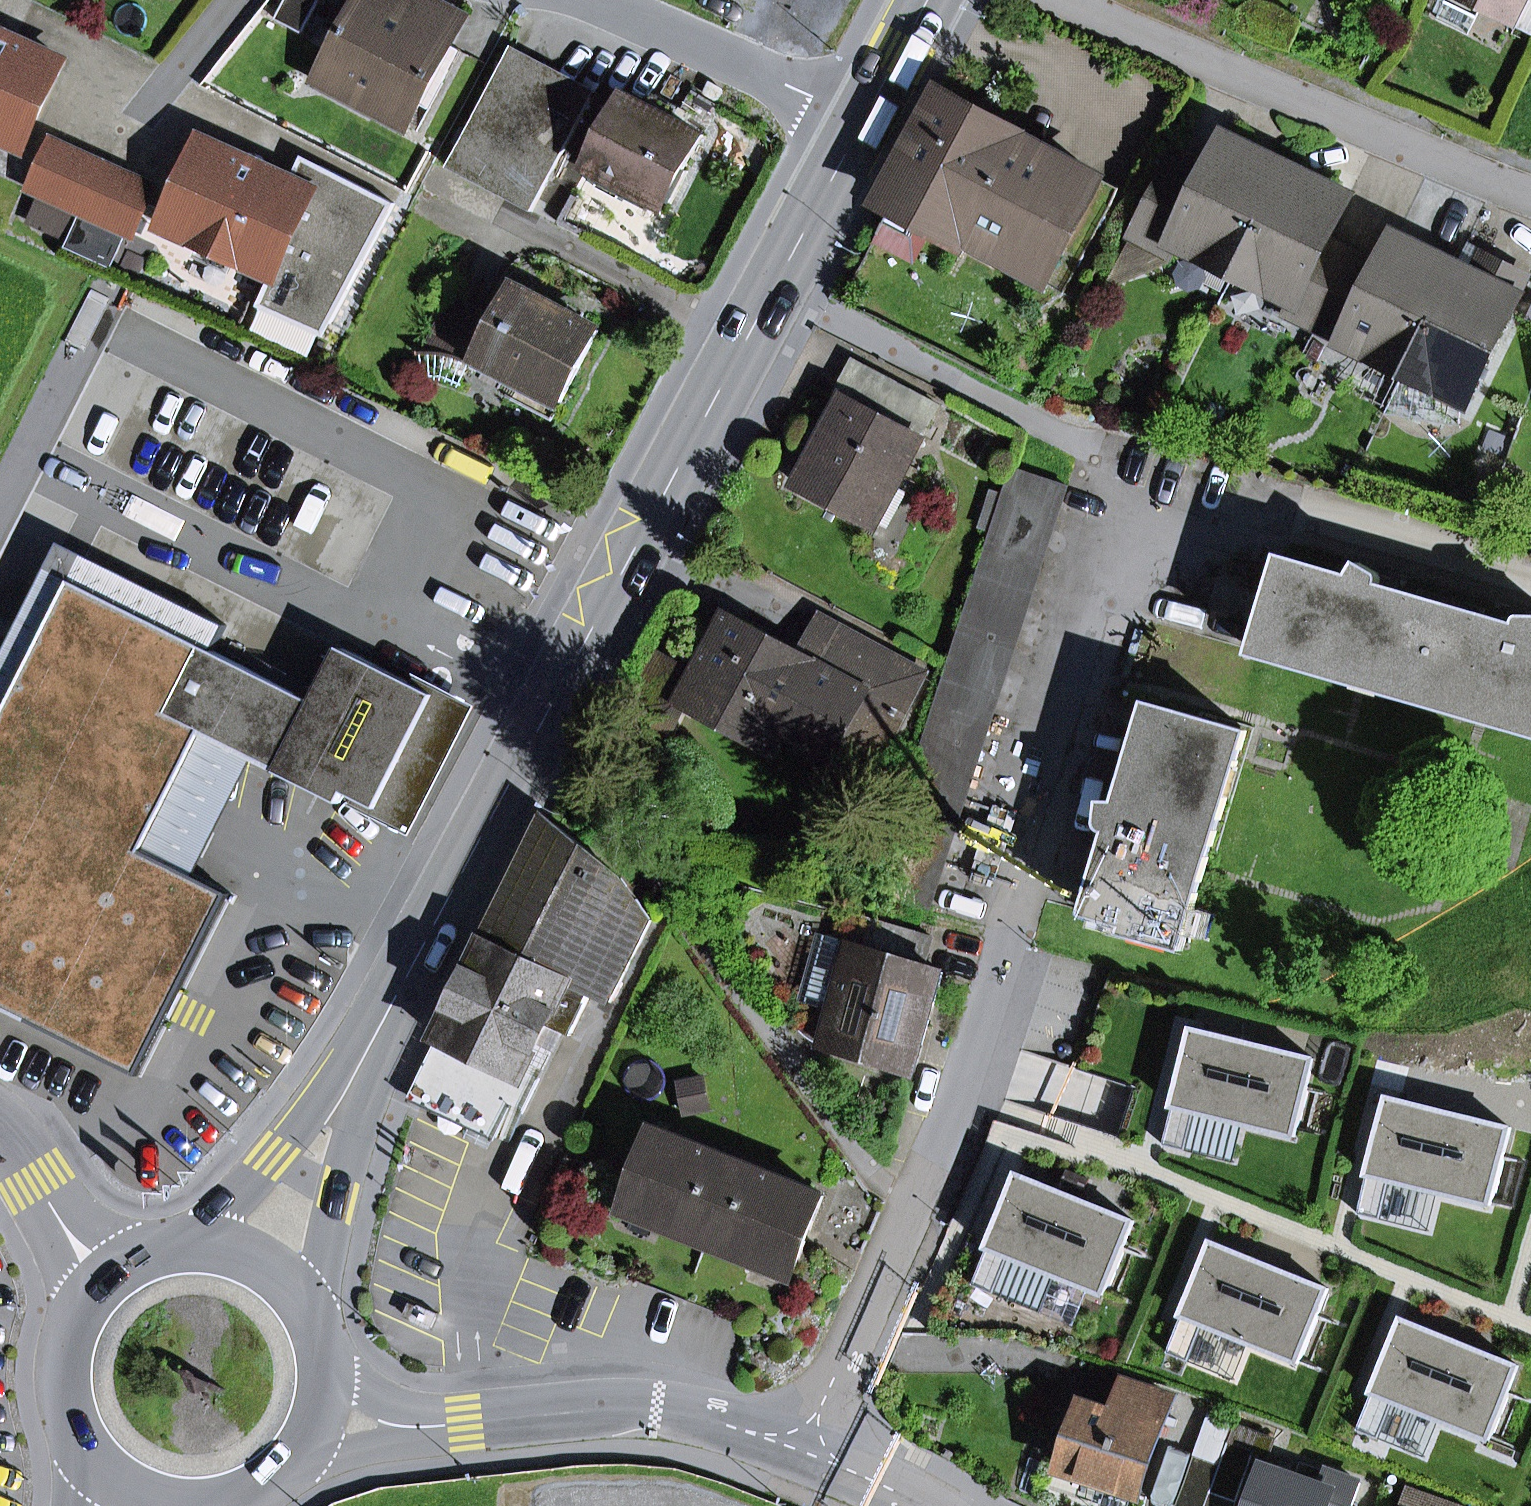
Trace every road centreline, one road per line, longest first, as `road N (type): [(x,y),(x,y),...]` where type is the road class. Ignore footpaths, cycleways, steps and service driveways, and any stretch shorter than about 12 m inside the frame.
road 1 (primary): [(344,1093),(861,124)]
road 2 (residential): [(1006,942),(946,1128),(801,1452)]
road 3 (residential): [(1530,194),(1075,0)]
road 4 (residential): [(321,1421),(410,1427),(631,1407),(690,1412),(801,1452)]
road 5 (residential): [(861,124),(599,0)]
road 6 (primary): [(104,1281),(82,1309),(63,1377),(83,1445),(134,1494)]
road 7 (primary): [(311,1311),(337,1192),(344,1093)]
road 8 (primary): [(344,1093),(194,1244)]
road 9 (residential): [(104,1281),(0,1128)]
road 10 (primary): [(861,124),(927,0)]
road 11 (primary): [(311,1311),(257,1259),(194,1244)]
road 12 (primary): [(217,1505),(277,1481),(321,1421)]
road 13 (residential): [(801,1452),(925,1505)]

